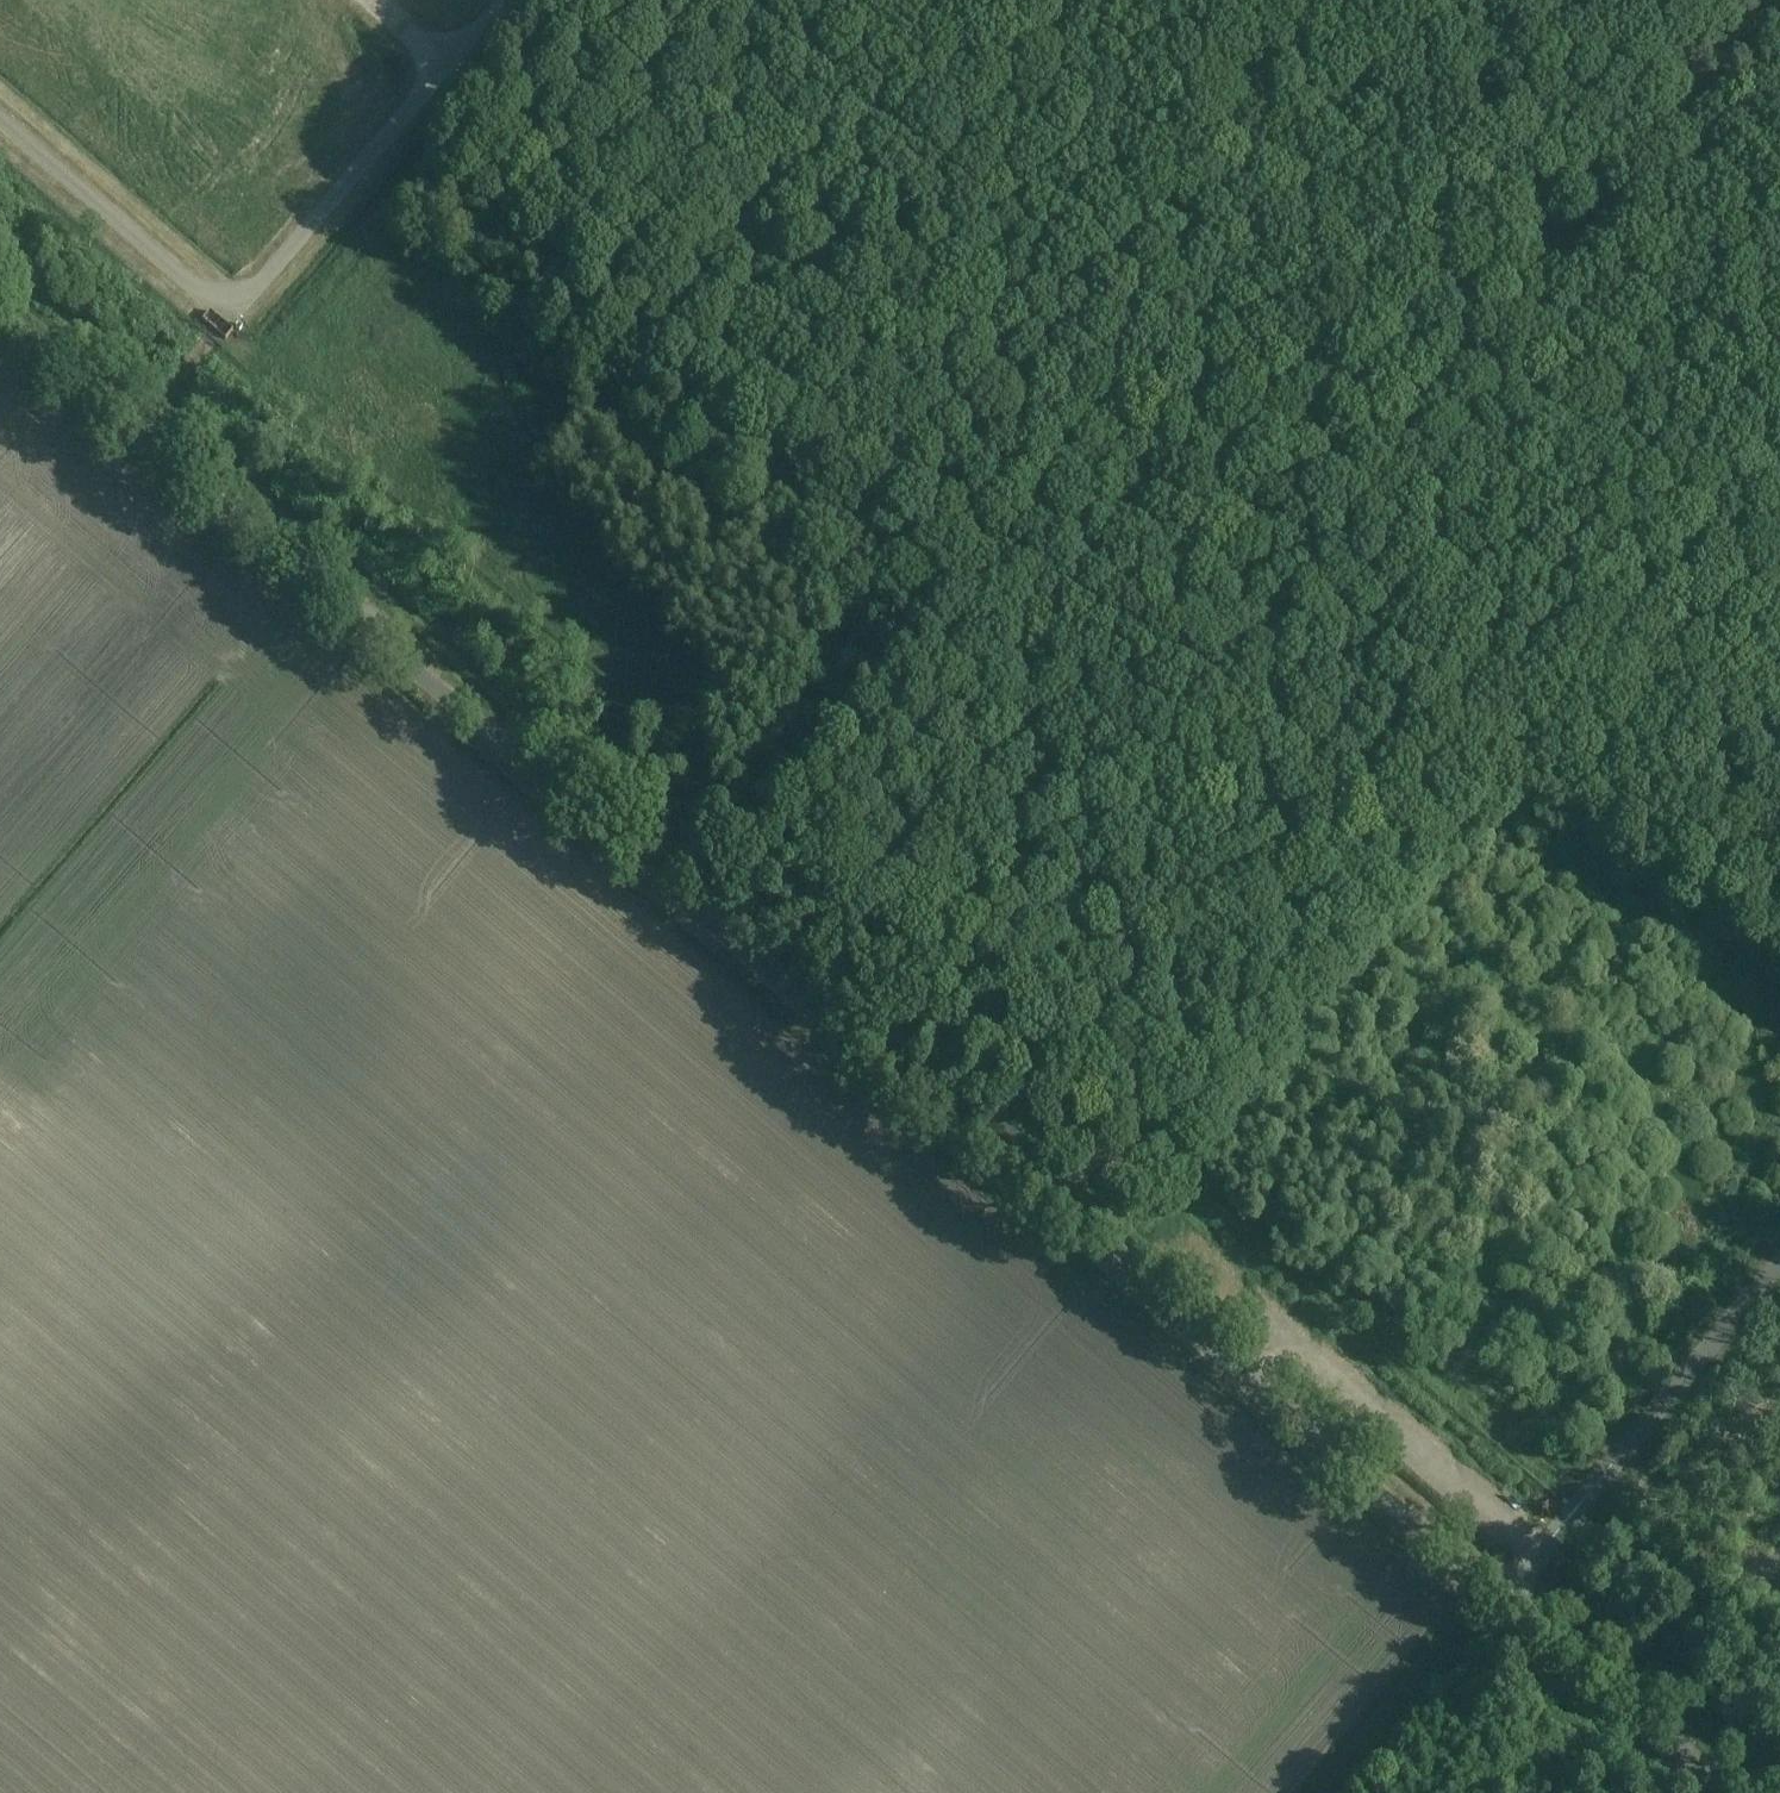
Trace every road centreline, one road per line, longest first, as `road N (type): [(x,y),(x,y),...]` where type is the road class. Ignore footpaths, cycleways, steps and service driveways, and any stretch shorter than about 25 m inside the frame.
road 1 (unclassified): [(1506,1601),(0,316)]
road 2 (unclassified): [(1723,1792),(1506,1601)]

